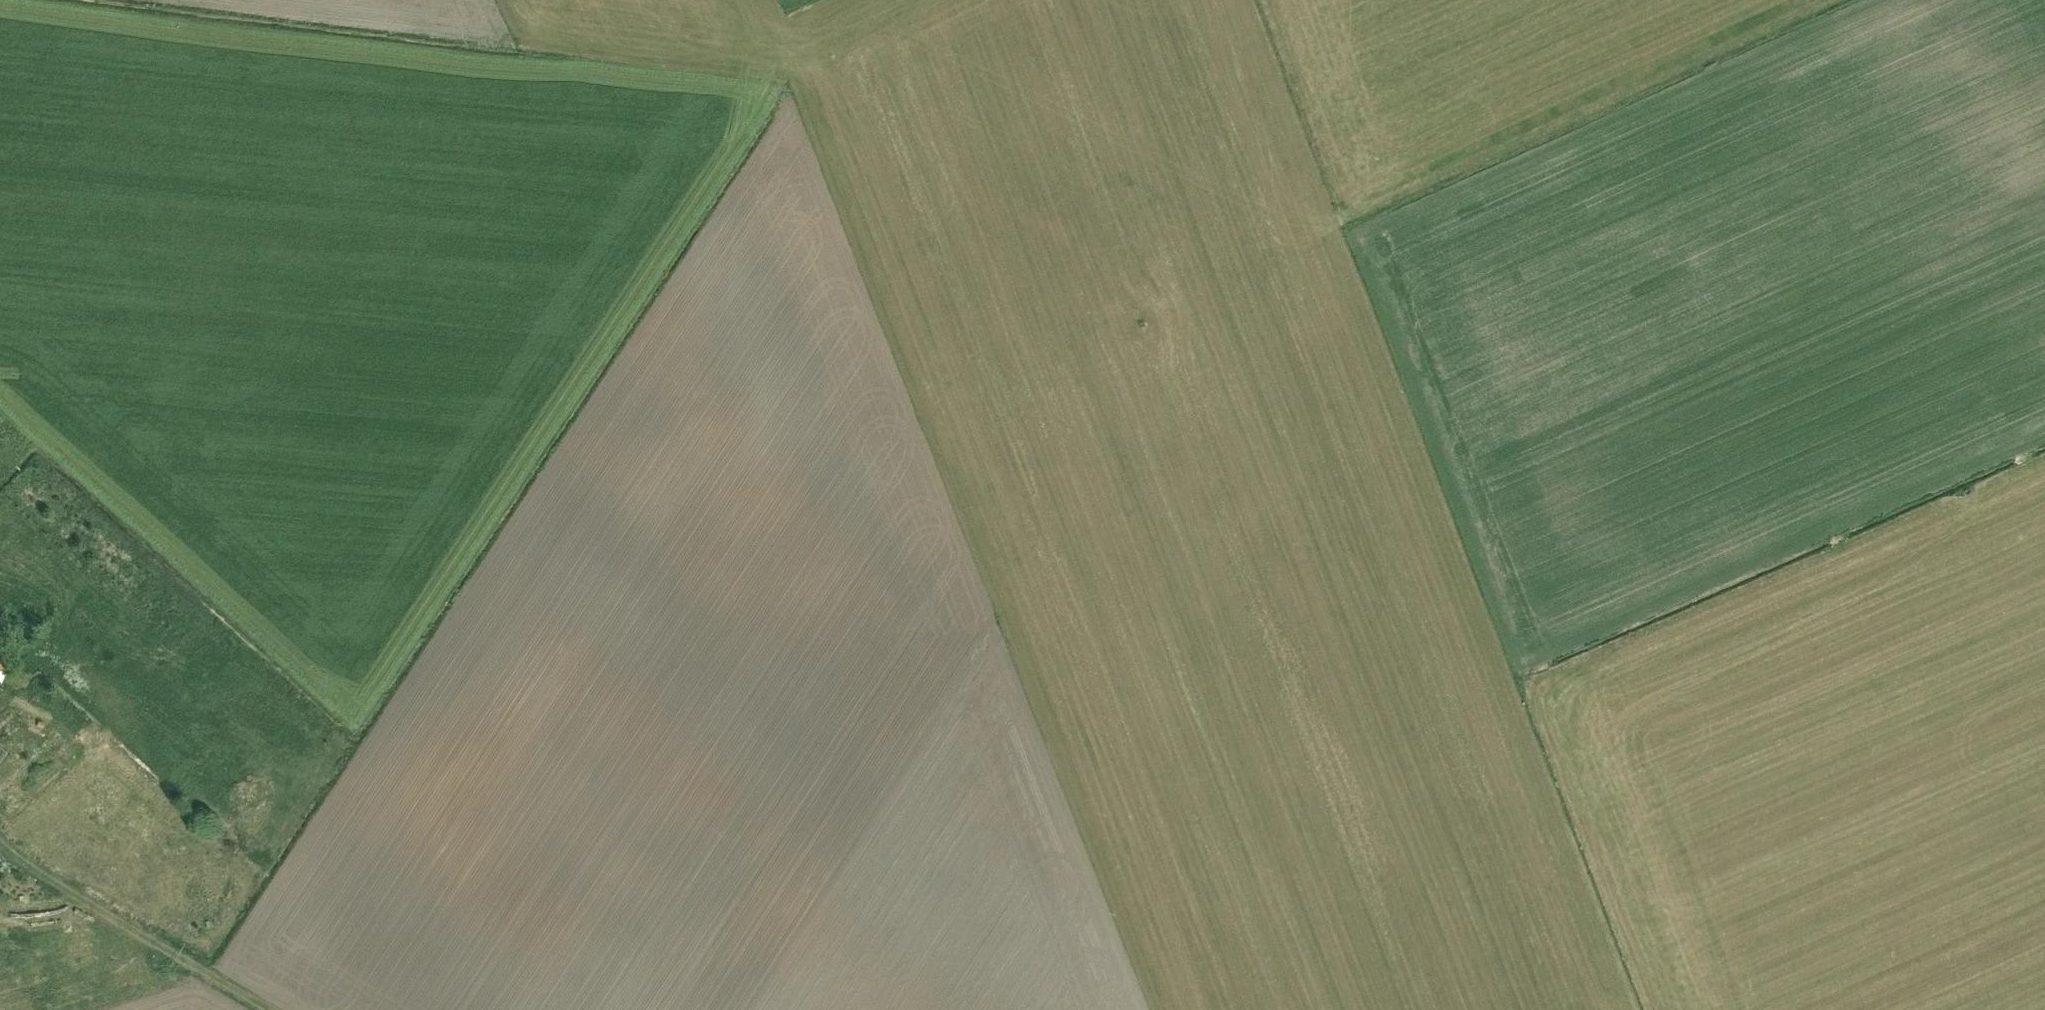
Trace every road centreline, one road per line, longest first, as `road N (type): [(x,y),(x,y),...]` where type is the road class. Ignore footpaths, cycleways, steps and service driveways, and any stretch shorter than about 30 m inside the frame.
road 1 (track): [(270,1009),(0,847)]

